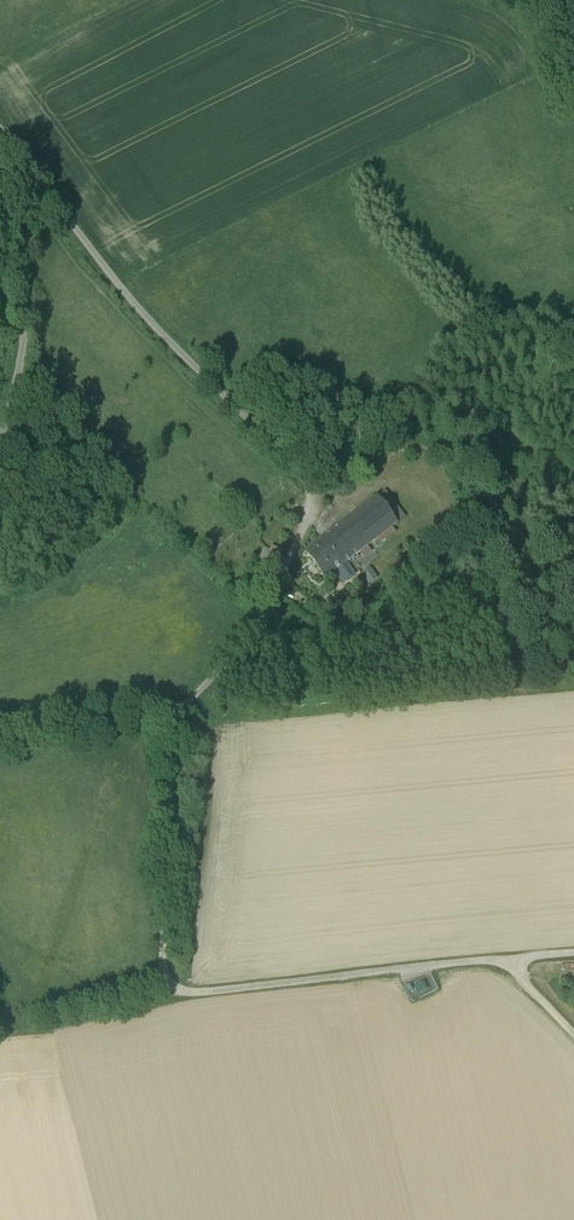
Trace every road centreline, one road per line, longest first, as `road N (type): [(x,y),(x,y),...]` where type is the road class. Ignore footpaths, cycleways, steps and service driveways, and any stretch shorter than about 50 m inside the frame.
road 1 (residential): [(506,961),(185,995),(166,990),(174,725),(268,606),(310,490),(123,293),(0,136)]
road 2 (unclassified): [(0,162),(24,263),(28,332),(0,448)]

